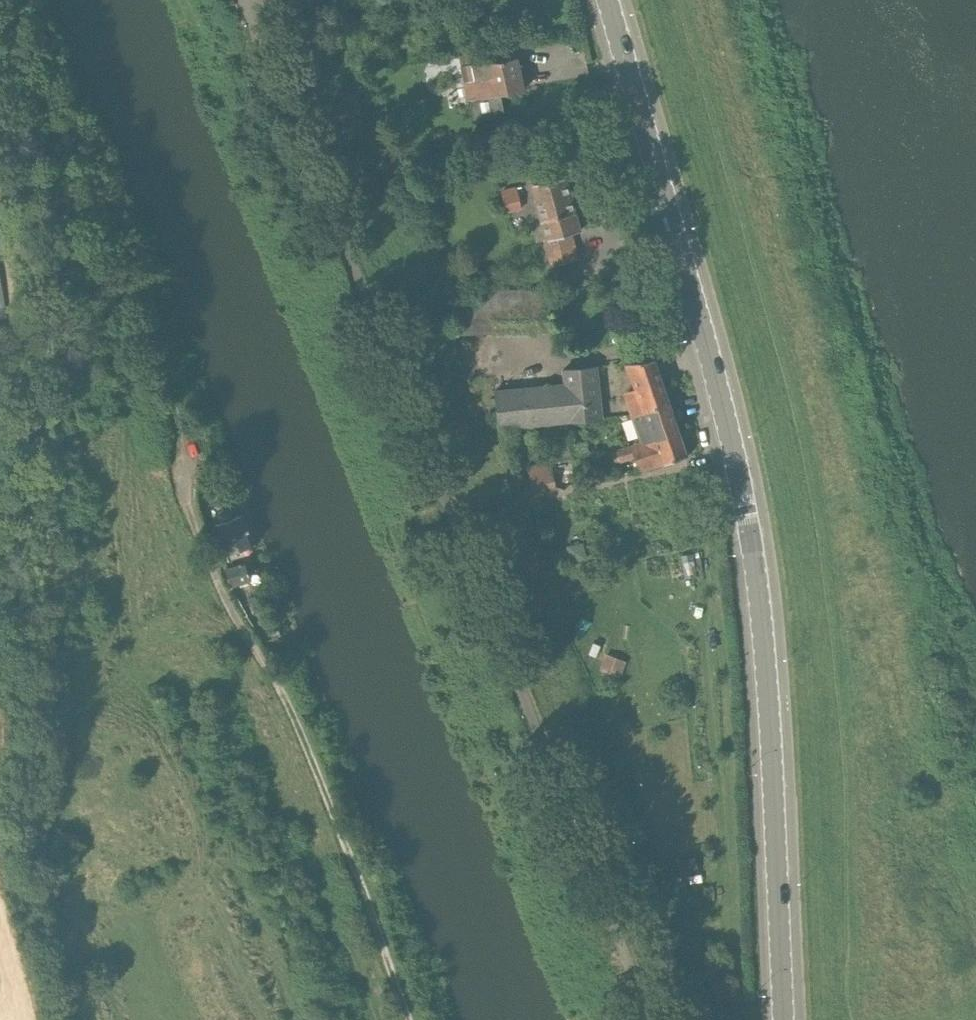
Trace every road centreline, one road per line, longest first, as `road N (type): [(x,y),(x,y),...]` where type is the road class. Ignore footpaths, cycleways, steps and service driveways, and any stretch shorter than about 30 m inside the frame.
road 1 (unclassified): [(651,1019),(257,0)]
road 2 (tertiary): [(784,1019),(766,667),(746,509),(608,0)]
road 3 (track): [(183,475),(185,501),(225,598),(300,733),(410,1019)]

